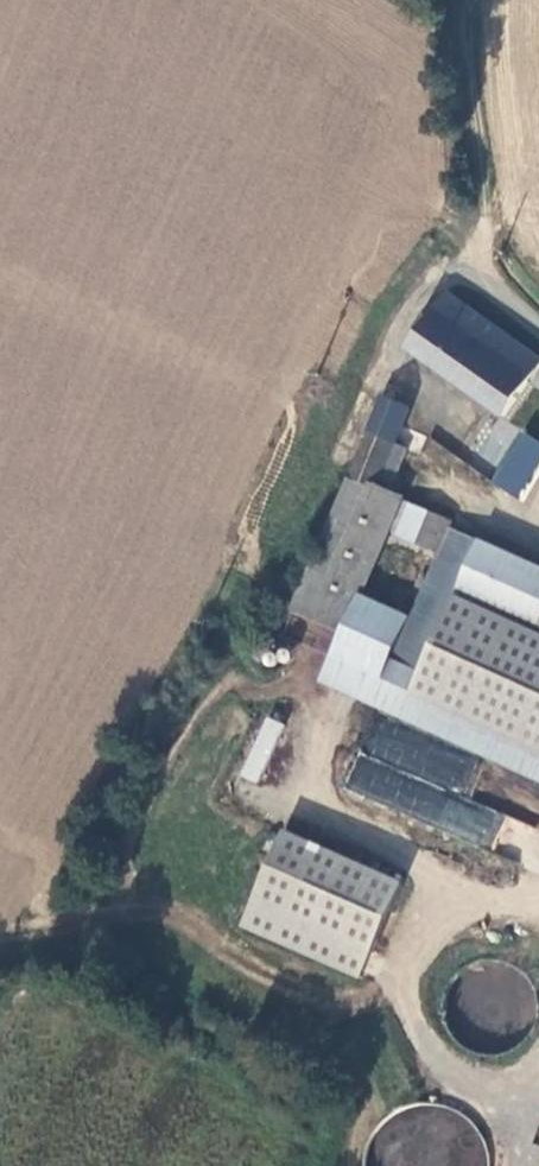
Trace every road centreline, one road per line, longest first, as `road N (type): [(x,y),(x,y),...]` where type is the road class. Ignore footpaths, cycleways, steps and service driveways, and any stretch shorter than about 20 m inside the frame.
road 1 (track): [(462,0),(459,64),(480,193),(481,278)]

